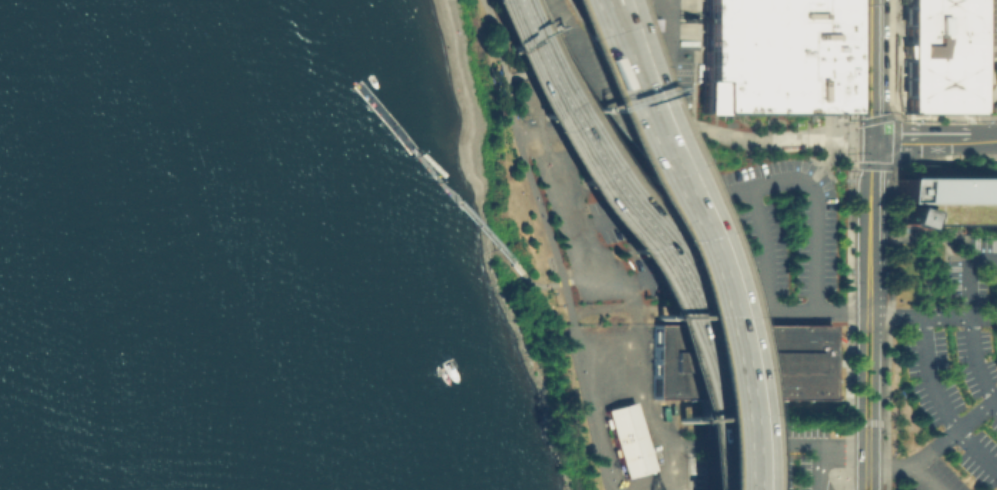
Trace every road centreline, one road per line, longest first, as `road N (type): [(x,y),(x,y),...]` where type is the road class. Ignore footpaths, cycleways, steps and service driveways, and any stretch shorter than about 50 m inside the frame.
road 1 (motorway): [(560,89),(684,307),(707,396),(716,489)]
road 2 (motorway): [(721,489),(720,397),(707,317),(622,75)]
road 3 (tertiary): [(869,312),(861,331),(860,489)]
road 4 (tertiary): [(874,489),(869,312)]
road 5 (tertiary): [(871,0),(870,139)]

